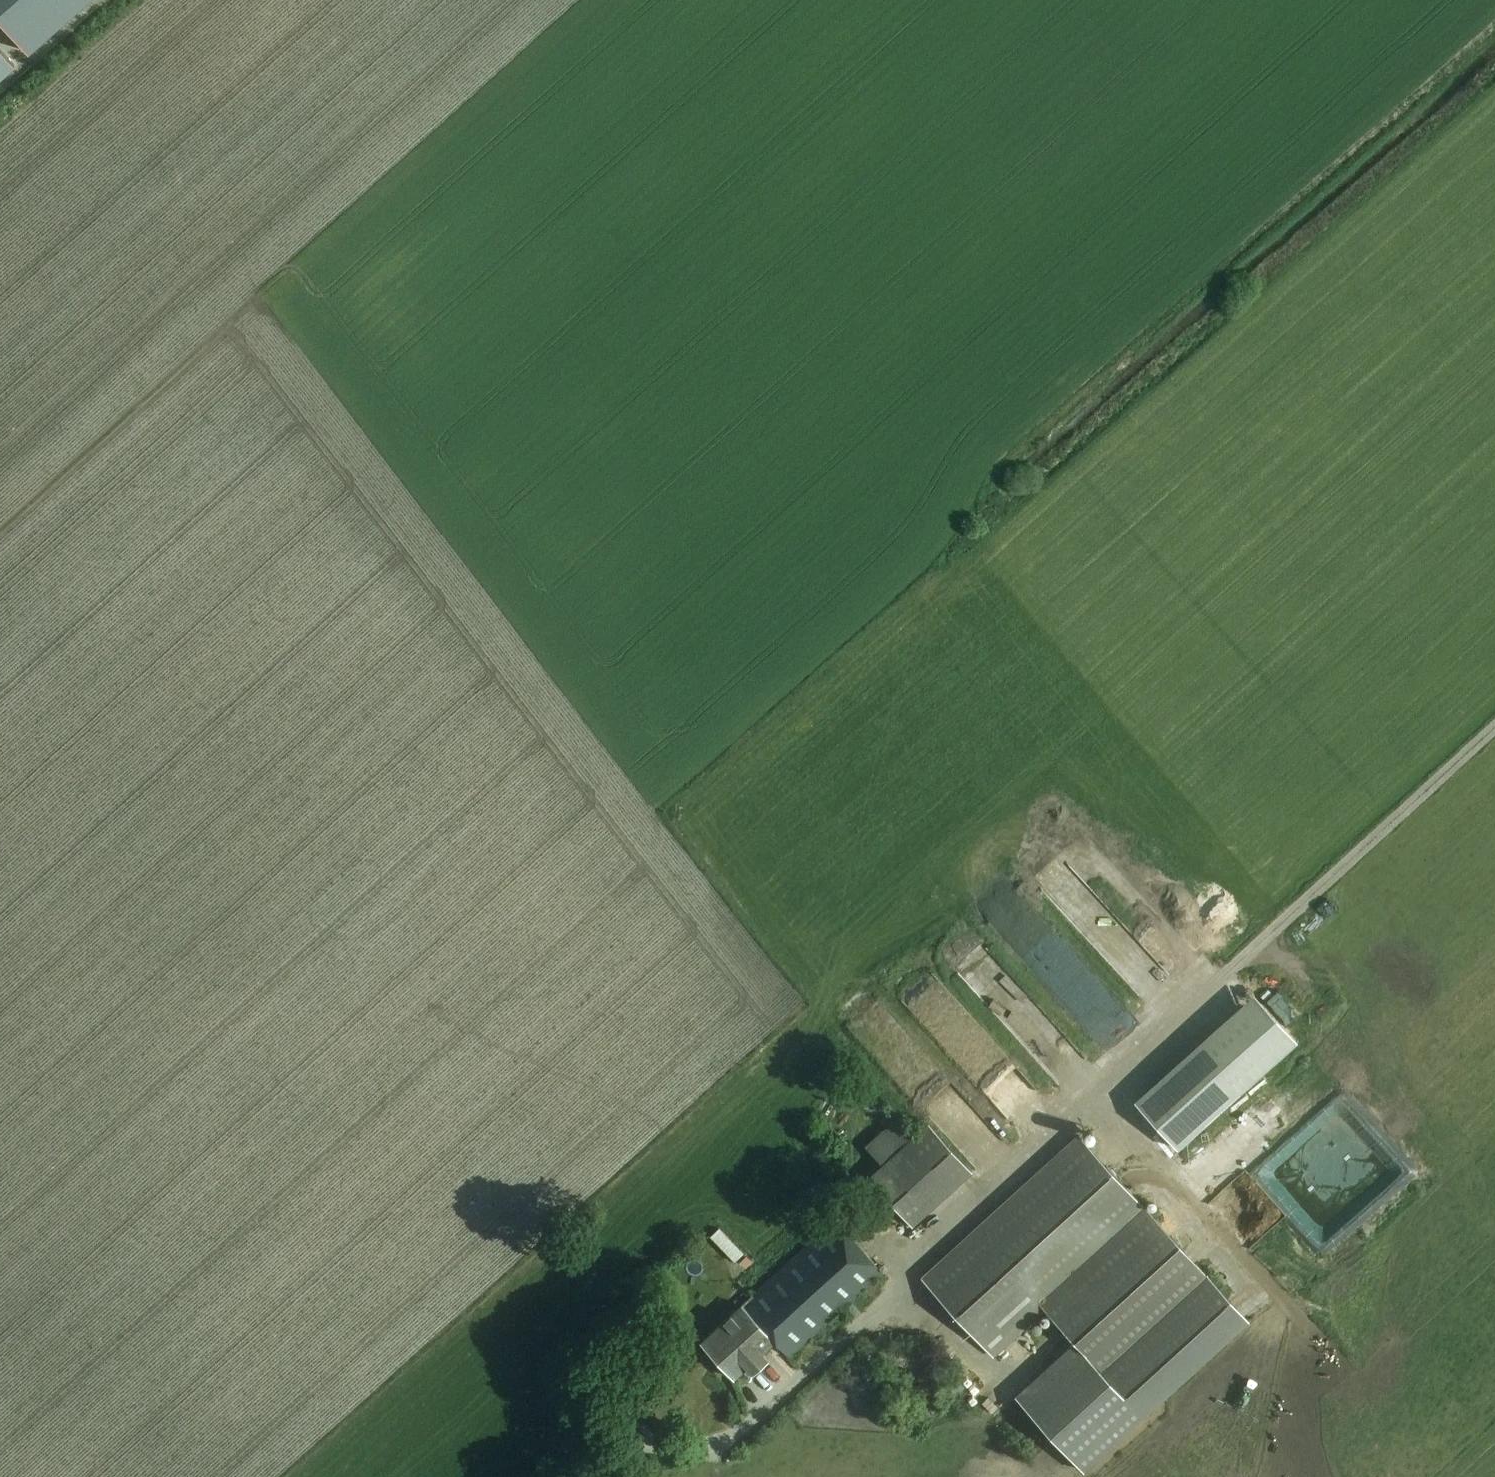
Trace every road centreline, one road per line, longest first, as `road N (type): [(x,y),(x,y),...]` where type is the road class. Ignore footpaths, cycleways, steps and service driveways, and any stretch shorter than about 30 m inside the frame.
road 1 (track): [(1494,726),(1154,1040)]

